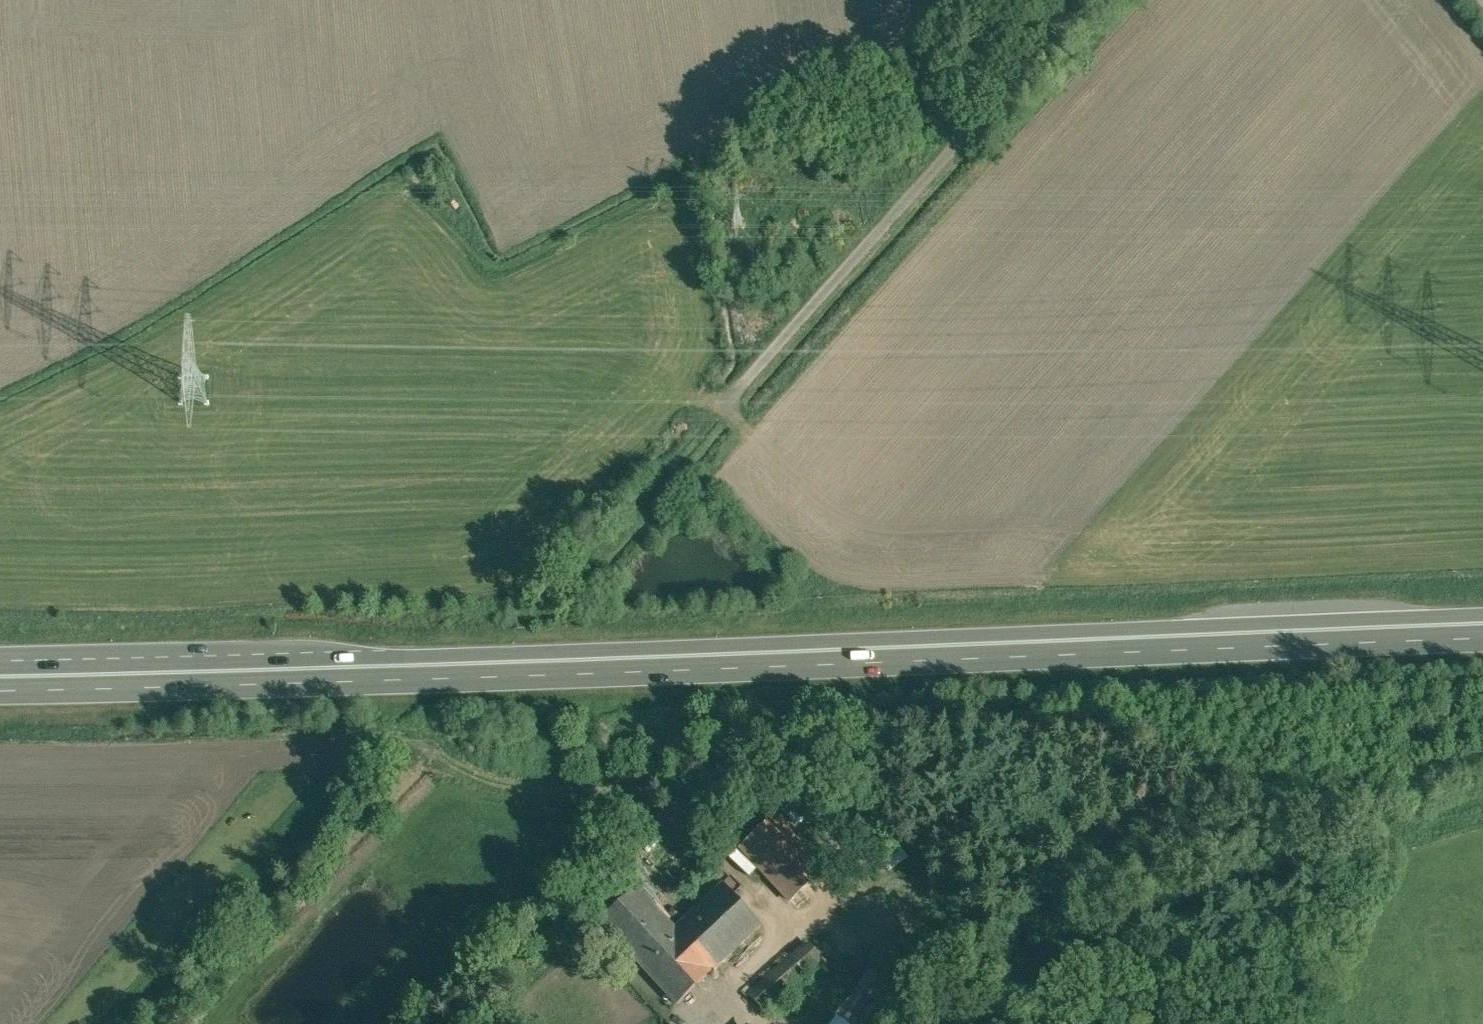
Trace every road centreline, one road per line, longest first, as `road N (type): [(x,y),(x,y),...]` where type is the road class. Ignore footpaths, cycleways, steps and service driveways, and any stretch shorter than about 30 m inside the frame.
road 1 (trunk): [(0,674),(1482,634)]
road 2 (unclassified): [(1083,0),(734,399)]

